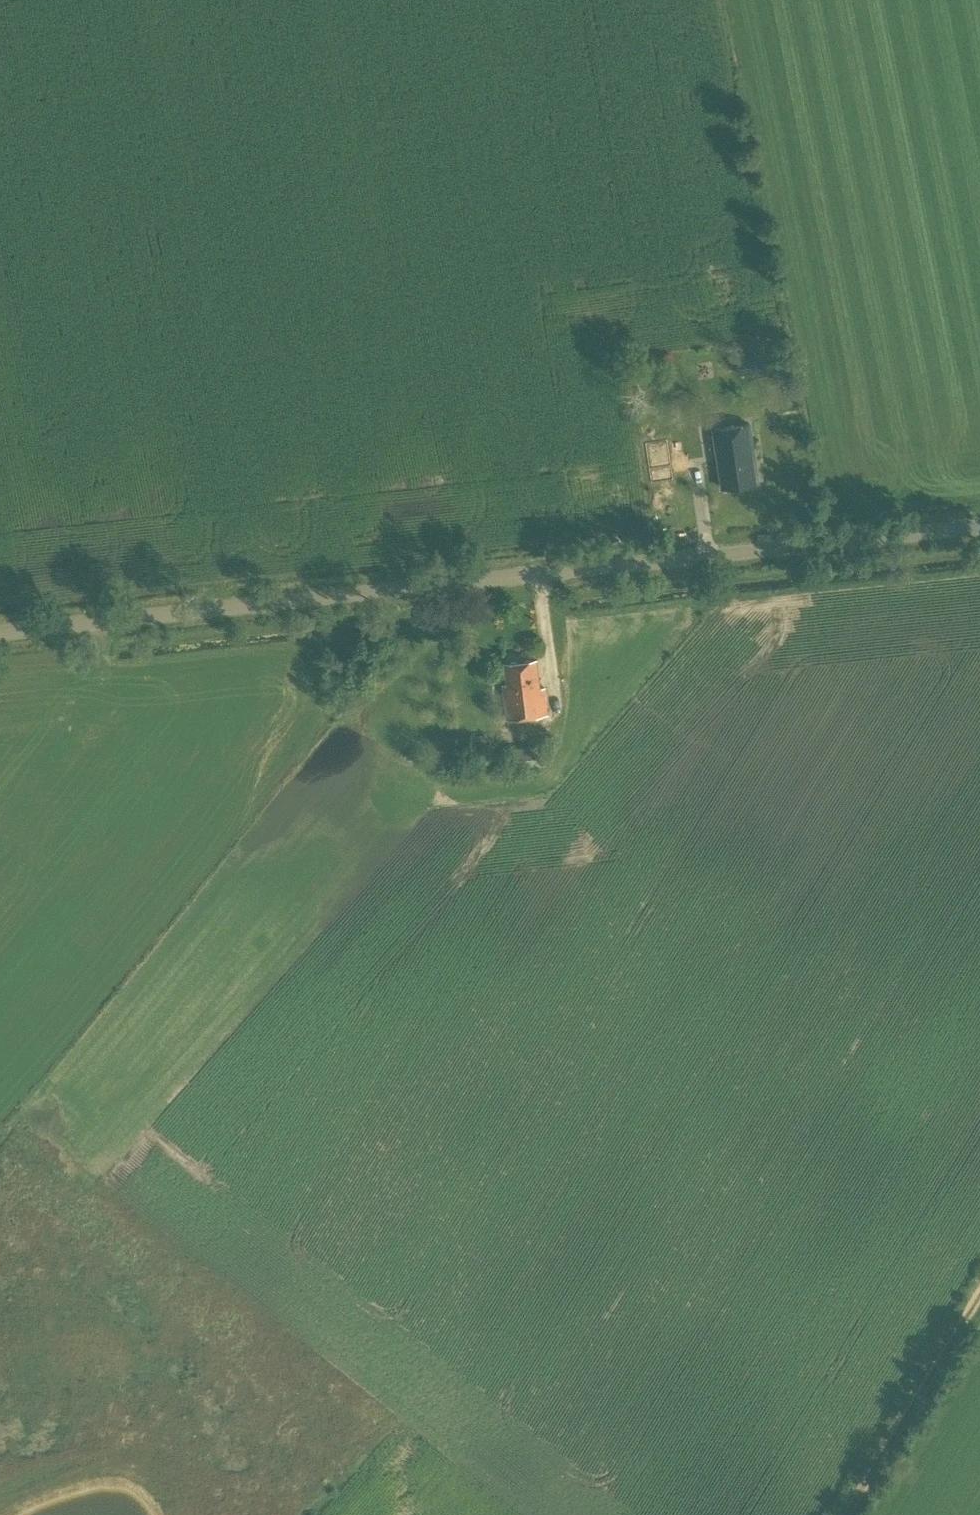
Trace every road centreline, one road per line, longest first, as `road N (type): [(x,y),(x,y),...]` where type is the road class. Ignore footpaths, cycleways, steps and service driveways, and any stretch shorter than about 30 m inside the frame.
road 1 (unclassified): [(0,636),(979,529)]
road 2 (track): [(842,1514),(979,1292)]

